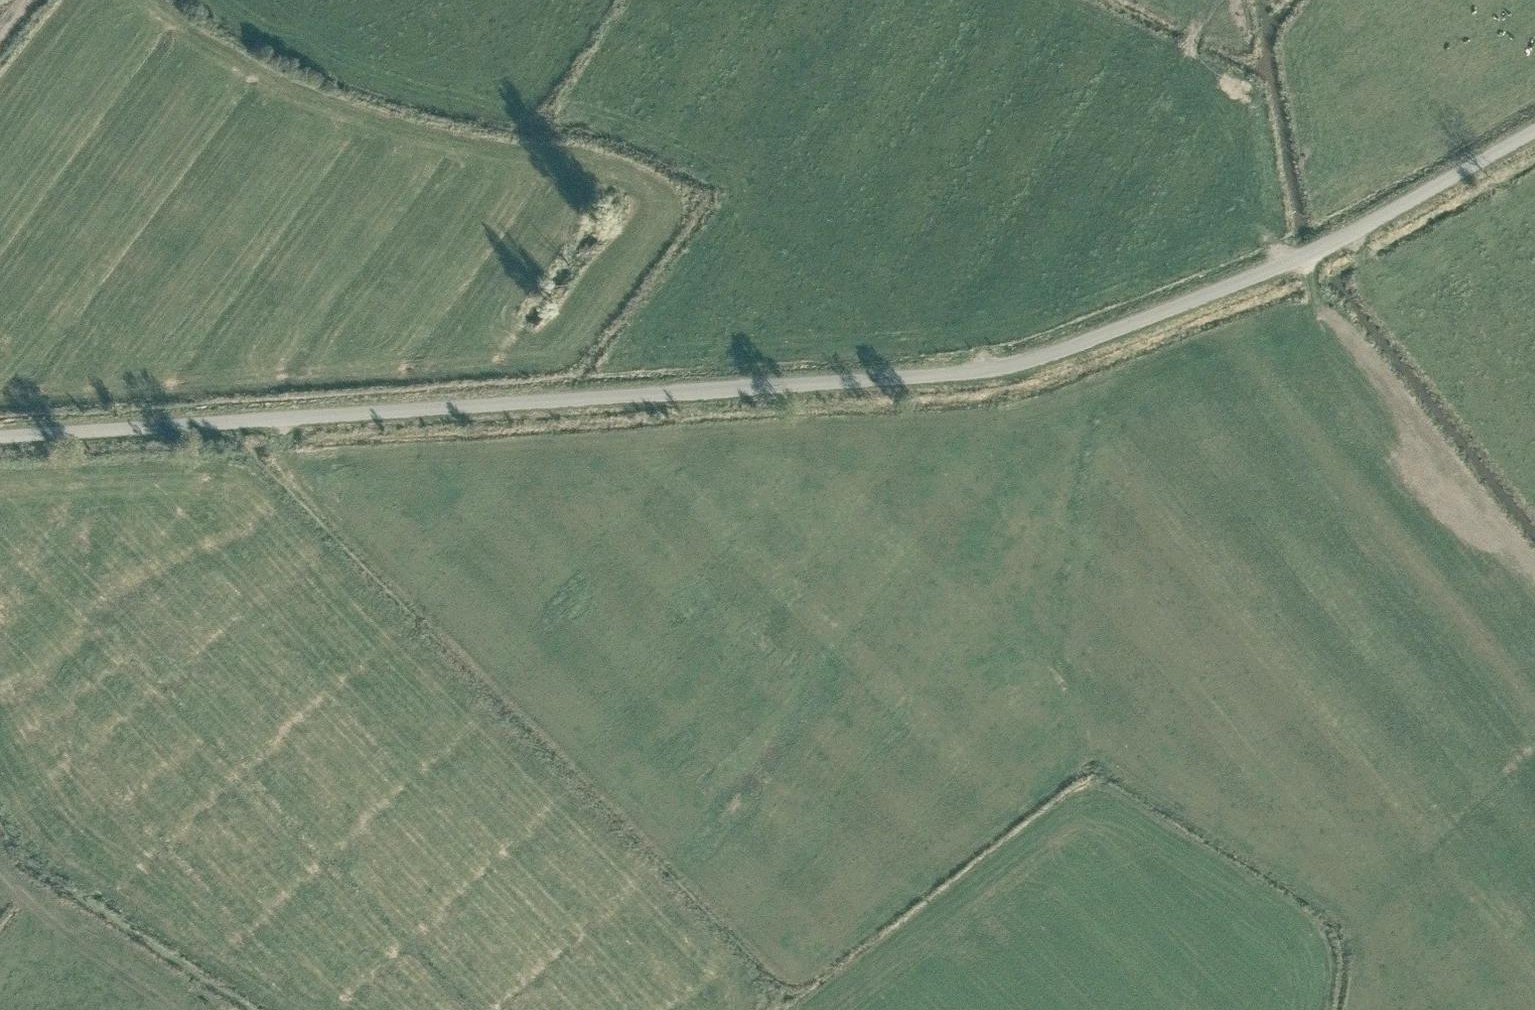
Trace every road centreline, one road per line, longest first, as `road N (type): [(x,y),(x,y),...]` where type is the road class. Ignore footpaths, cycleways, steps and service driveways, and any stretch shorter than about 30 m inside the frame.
road 1 (unclassified): [(0,436),(975,374),(1117,328),(1305,250),(1534,119)]

